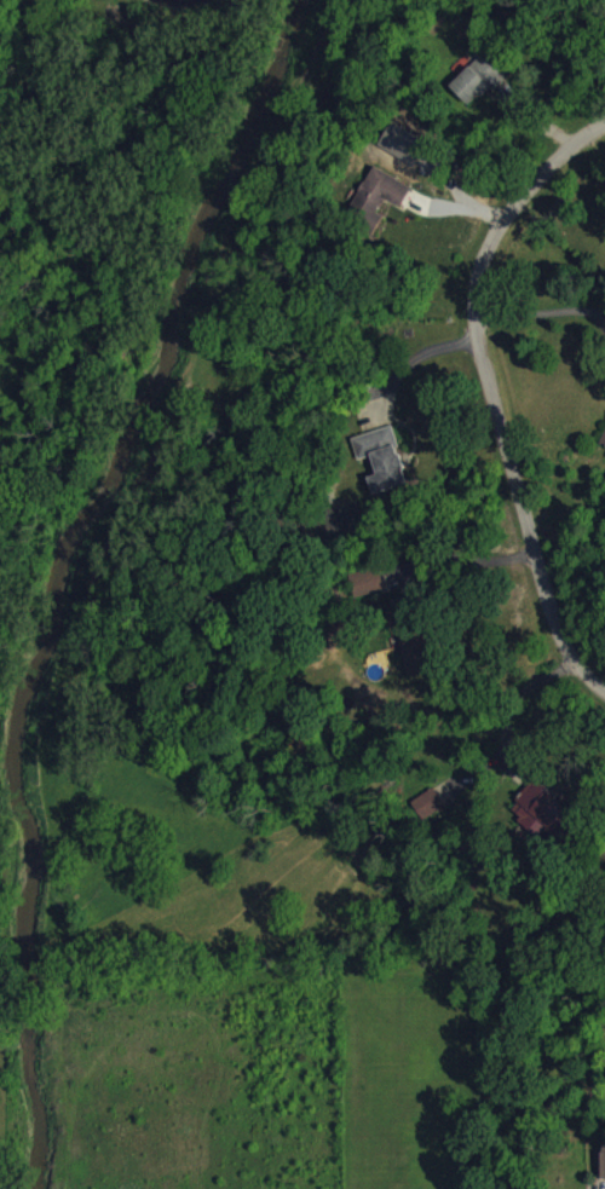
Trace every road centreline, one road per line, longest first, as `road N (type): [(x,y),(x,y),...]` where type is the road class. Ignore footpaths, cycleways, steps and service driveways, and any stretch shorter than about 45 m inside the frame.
road 1 (residential): [(582,134),(489,242),(478,270),(476,330),(554,618),(580,665),(604,688)]

